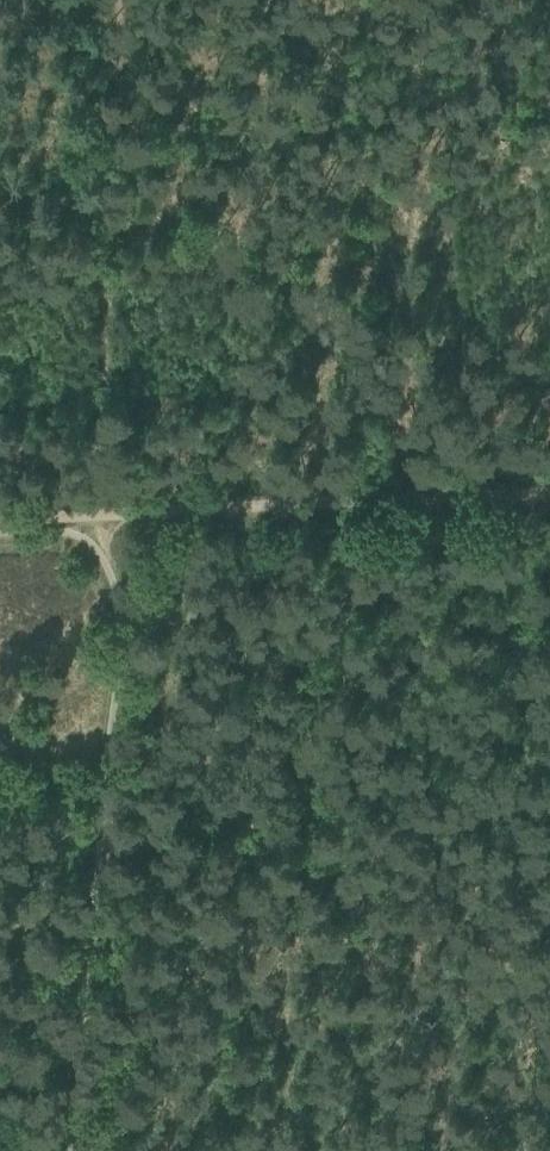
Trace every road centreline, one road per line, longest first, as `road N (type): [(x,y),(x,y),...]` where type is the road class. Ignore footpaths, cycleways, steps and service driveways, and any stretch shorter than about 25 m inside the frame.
road 1 (track): [(549,495),(0,518)]

